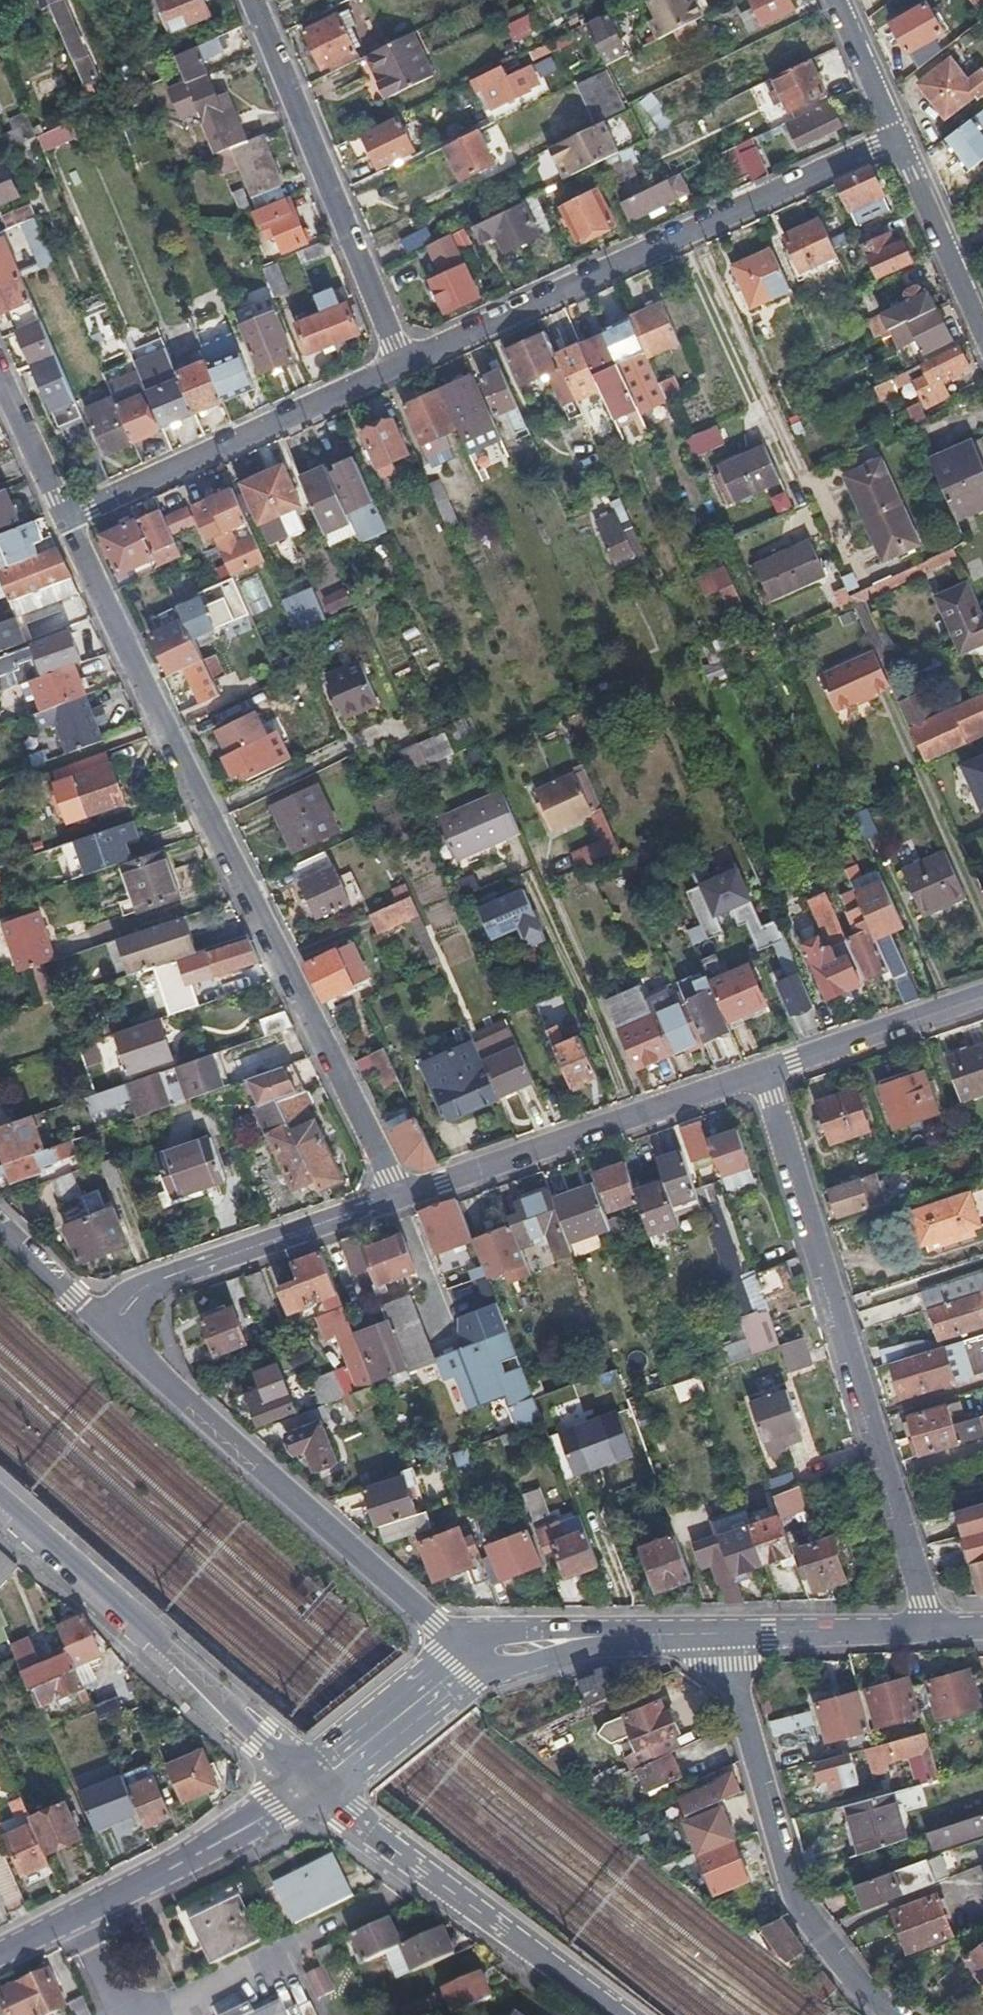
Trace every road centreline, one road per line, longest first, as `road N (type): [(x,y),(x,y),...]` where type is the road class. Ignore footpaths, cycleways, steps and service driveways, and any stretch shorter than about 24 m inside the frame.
road 1 (residential): [(402,1196),(66,521)]
road 2 (residential): [(766,1072),(935,1631)]
road 3 (residential): [(404,365),(898,140)]
road 4 (residential): [(473,1658),(105,1324)]
road 5 (residential): [(719,1635),(811,1917),(869,1999),(891,2014)]
road 6 (residential): [(317,1780),(0,1504)]
road 7 (residential): [(254,0),(404,365)]
road 8 (residential): [(766,1072),(402,1196)]
road 9 (residential): [(618,2014),(317,1780)]
road 10 (residential): [(66,521),(404,365)]
road 11 (residential): [(0,1953),(214,1844),(317,1780)]
road 12 (residential): [(402,1196),(135,1291),(105,1324)]
road 13 (residential): [(473,1658),(526,1645),(719,1635)]
road 14 (residential): [(982,994),(766,1072)]
road 15 (residential): [(719,1635),(935,1631)]
road 16 (residential): [(898,140),(982,333)]
road 17 (residential): [(317,1780),(473,1658)]
road 18 (residential): [(66,521),(0,370)]
road 19 (residential): [(835,0),(898,140)]
road 20 (residential): [(0,1219),(105,1324)]

